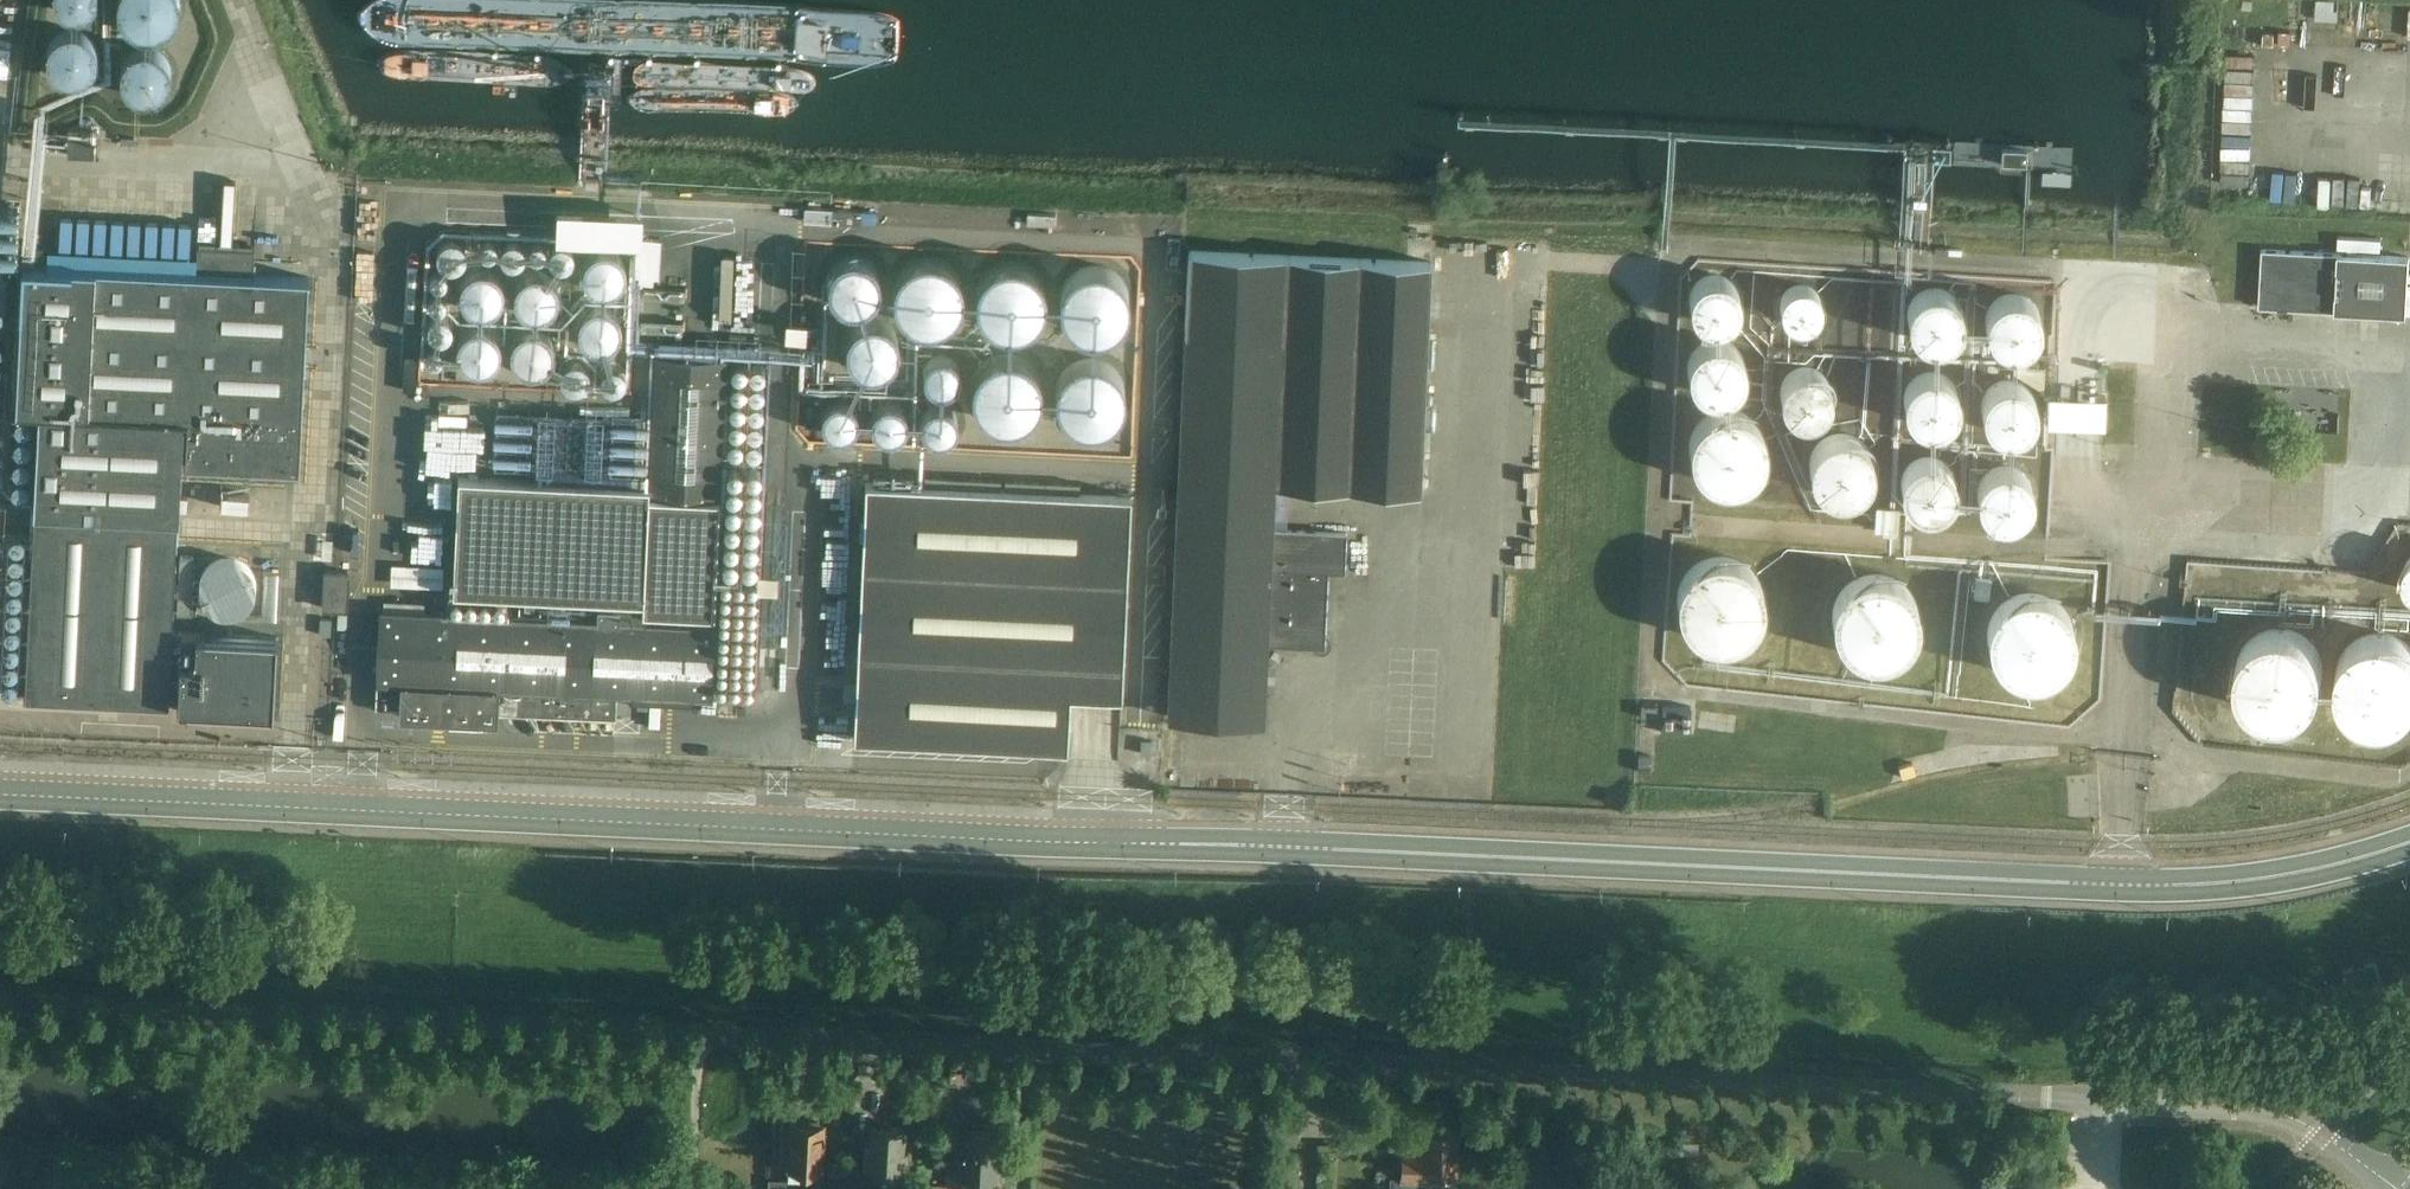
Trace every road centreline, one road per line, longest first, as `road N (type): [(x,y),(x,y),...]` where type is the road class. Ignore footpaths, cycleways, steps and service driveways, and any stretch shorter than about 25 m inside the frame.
road 1 (residential): [(2398,1188),(2324,1135),(2237,1113),(0,1002)]
road 2 (tertiary): [(0,795),(2156,887),(2272,879),(2409,842)]

